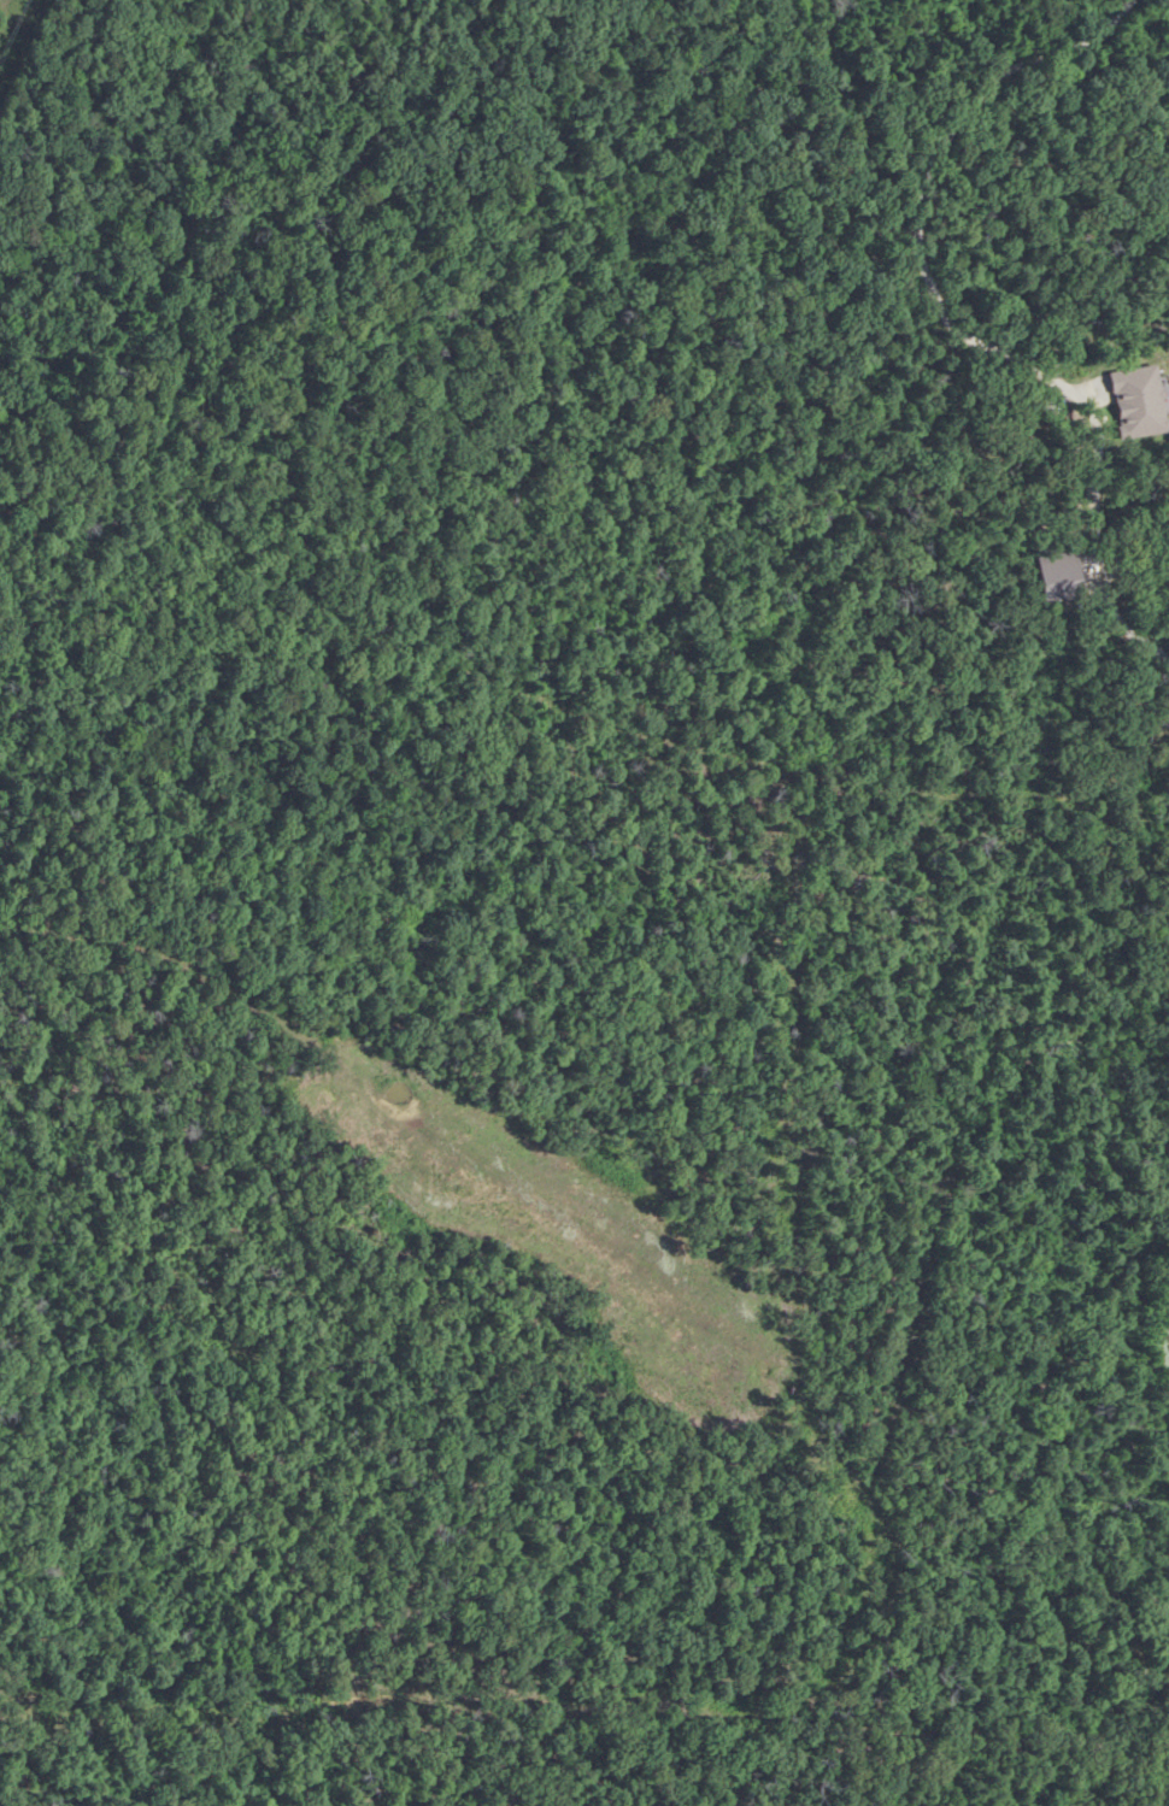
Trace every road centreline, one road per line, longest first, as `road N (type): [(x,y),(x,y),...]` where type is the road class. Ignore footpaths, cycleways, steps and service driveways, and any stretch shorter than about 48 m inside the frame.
road 1 (residential): [(0,926),(152,947),(187,964),(757,1351),(1008,1453),(1136,1471)]

